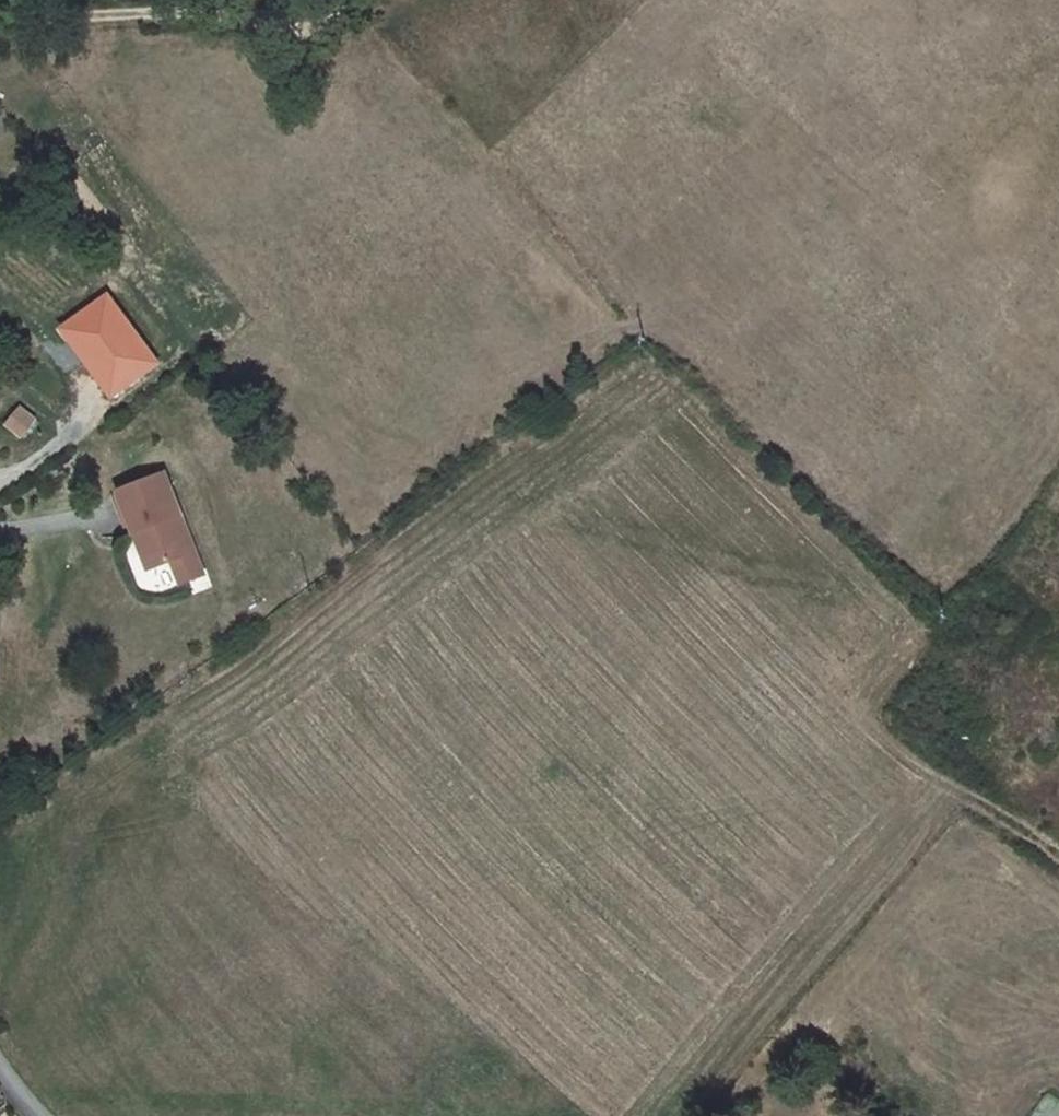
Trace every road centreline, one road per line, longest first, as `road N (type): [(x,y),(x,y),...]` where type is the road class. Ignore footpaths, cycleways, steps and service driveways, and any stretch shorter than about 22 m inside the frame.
road 1 (unclassified): [(0,36),(63,17),(302,17),(340,0)]

